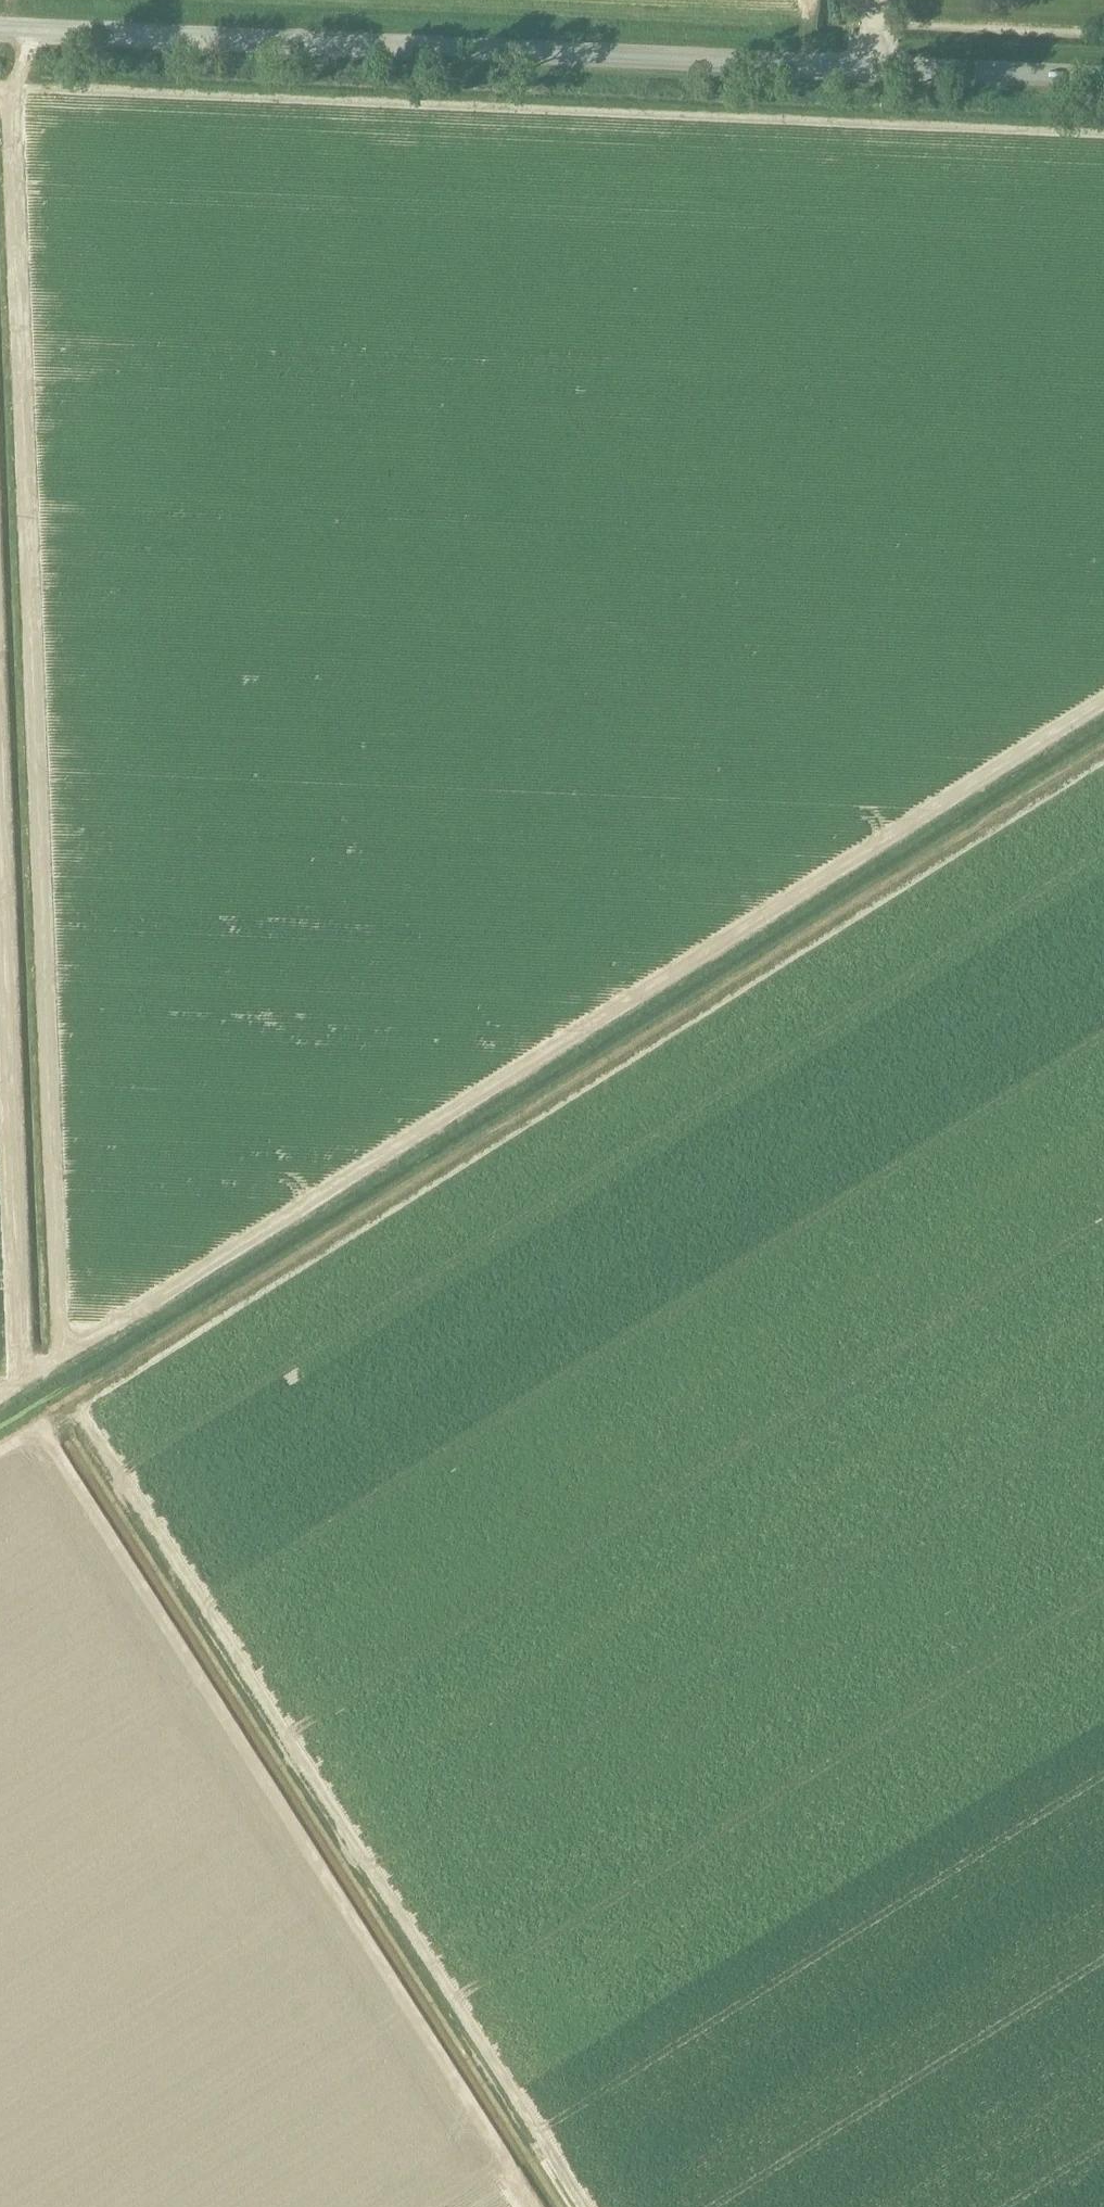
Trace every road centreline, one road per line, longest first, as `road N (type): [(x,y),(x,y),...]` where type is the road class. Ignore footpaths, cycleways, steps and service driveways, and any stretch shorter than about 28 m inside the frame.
road 1 (unclassified): [(1103,78),(0,30)]

